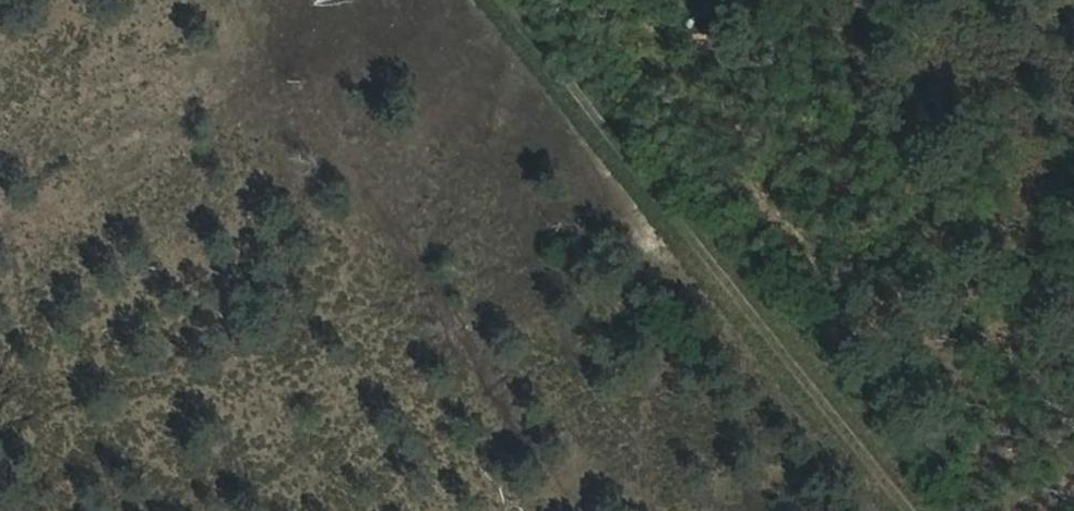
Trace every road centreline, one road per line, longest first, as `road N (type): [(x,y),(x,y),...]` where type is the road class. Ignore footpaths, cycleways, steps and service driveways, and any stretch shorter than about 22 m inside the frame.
road 1 (track): [(896,510),(481,0)]

